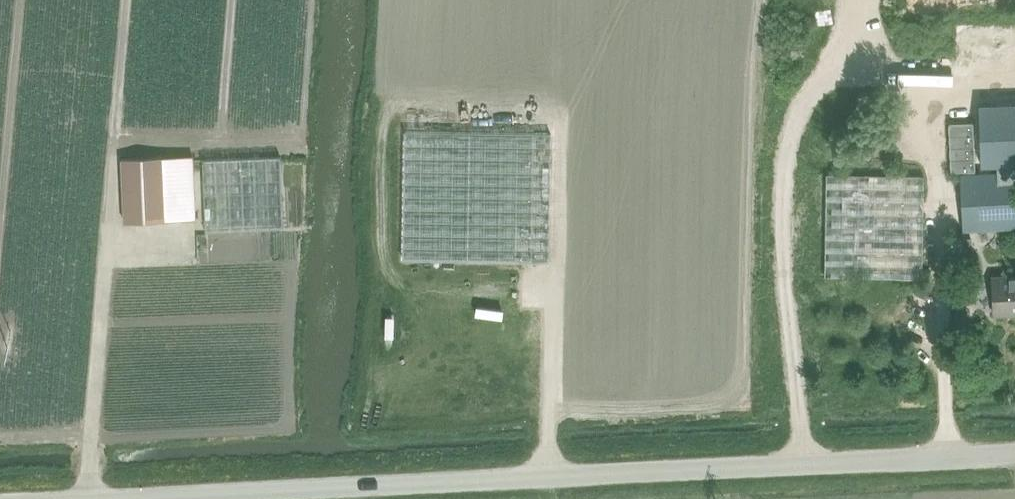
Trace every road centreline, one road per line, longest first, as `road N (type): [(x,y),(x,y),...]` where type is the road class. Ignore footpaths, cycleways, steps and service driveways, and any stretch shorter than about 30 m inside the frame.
road 1 (unclassified): [(218,498),(1014,463)]

